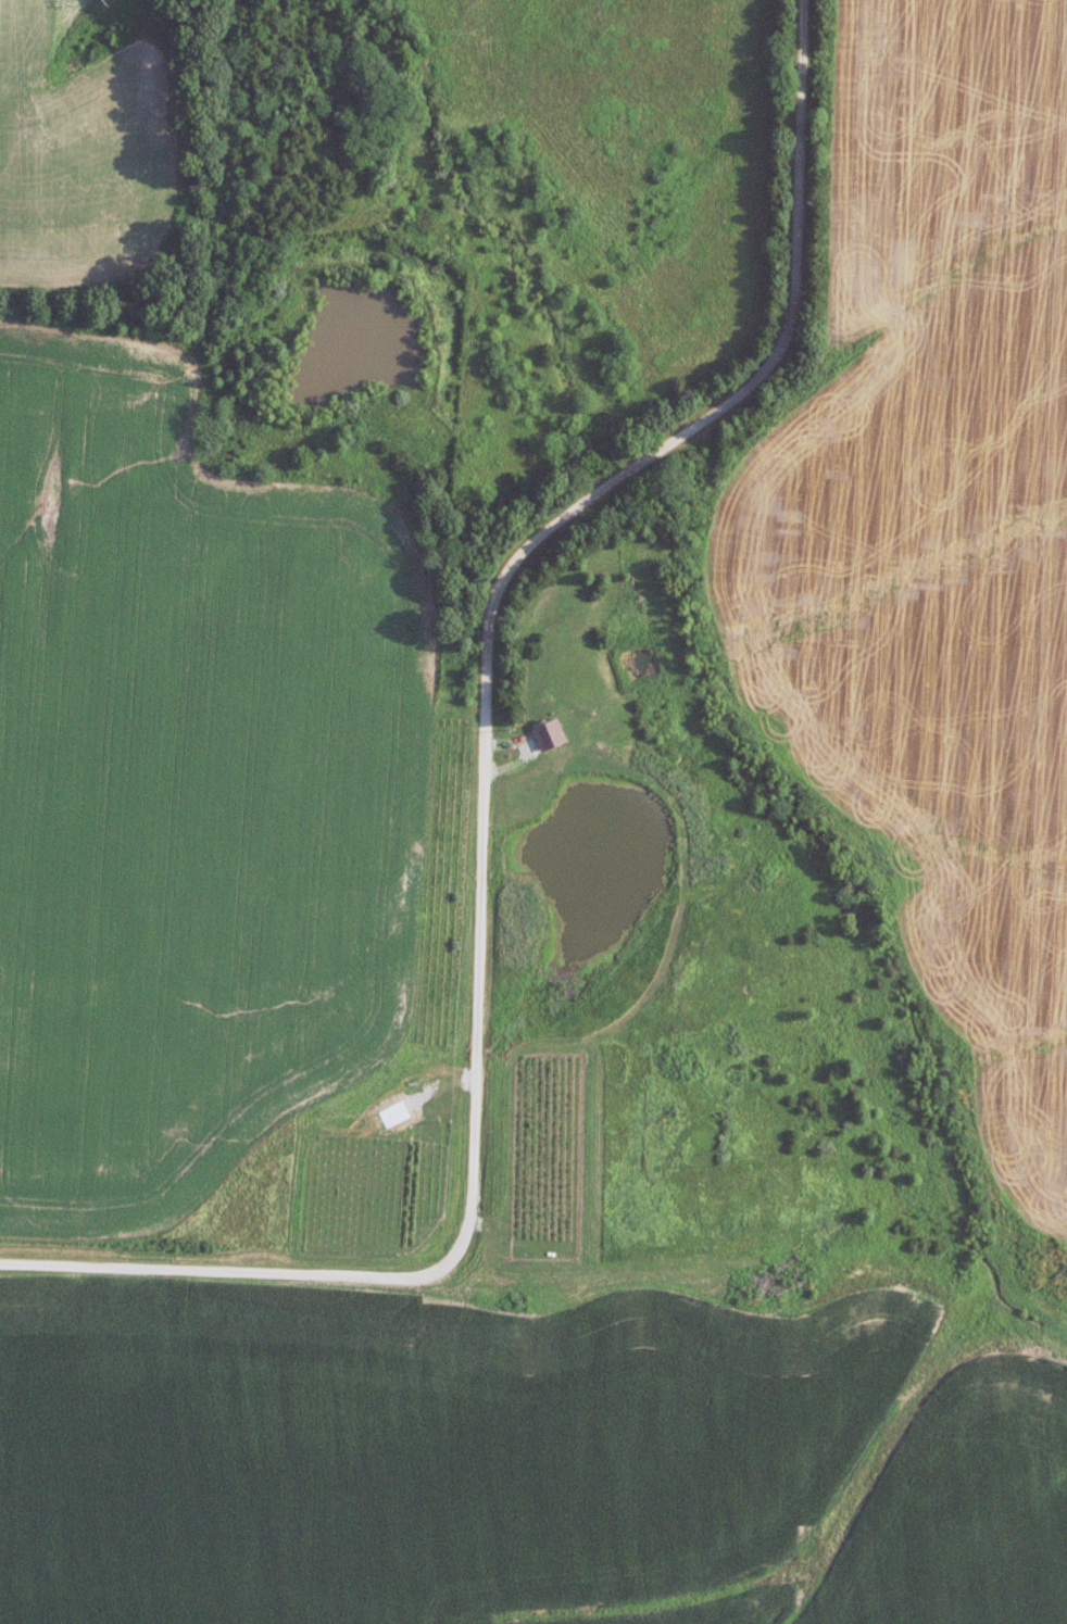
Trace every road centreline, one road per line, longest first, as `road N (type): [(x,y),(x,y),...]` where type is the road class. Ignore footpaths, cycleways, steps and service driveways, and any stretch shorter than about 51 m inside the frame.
road 1 (residential): [(0,1268),(420,1277),(452,1269),(462,1255),(472,1218),(493,609),(519,557),(743,394),(791,337),(805,0)]

